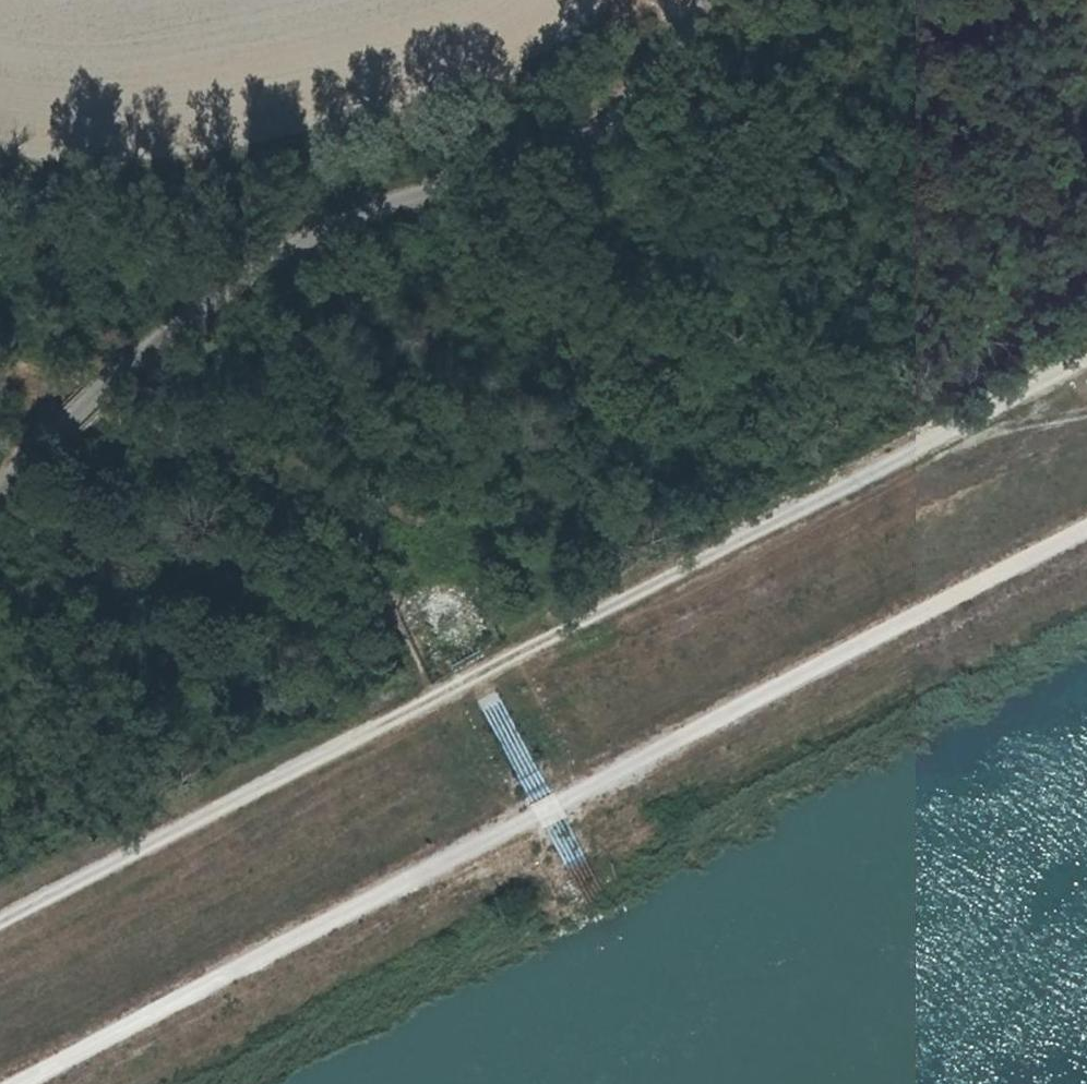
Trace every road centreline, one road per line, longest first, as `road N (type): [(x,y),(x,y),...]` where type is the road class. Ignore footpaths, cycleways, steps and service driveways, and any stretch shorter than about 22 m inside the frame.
road 1 (track): [(1086,360),(923,435),(0,919)]
road 2 (track): [(12,1083),(1086,525)]
road 3 (unclassified): [(0,489),(112,378),(260,265),(361,209),(578,143),(658,65),(697,0)]
road 4 (track): [(0,171),(214,170),(554,69),(631,0)]

